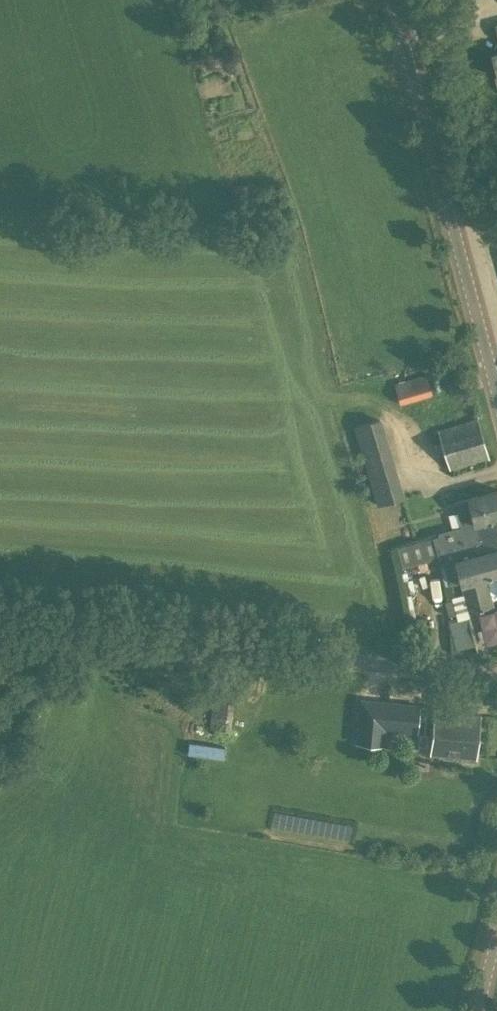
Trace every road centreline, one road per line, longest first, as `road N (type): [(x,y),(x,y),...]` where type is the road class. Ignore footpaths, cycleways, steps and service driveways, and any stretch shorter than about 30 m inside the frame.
road 1 (unclassified): [(496,674),(0,628)]
road 2 (unclassified): [(496,390),(393,0)]

